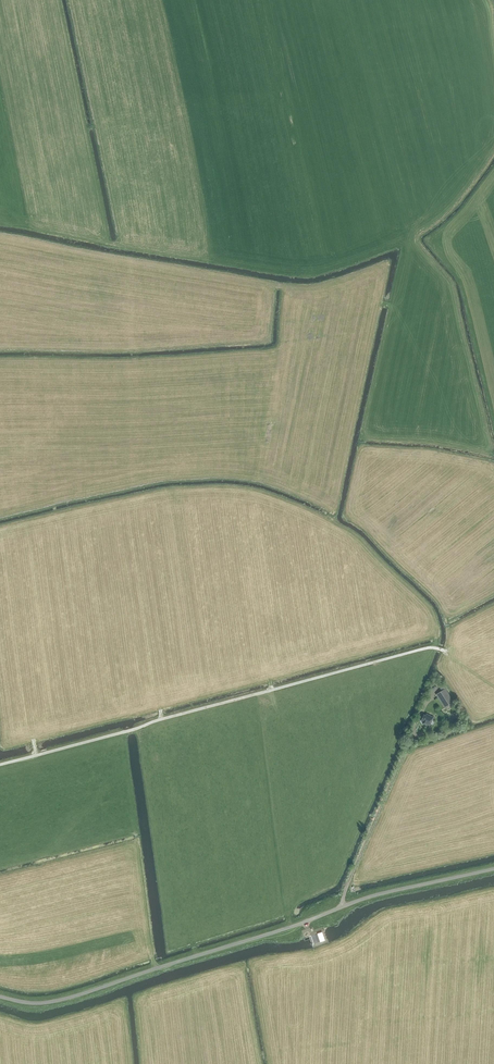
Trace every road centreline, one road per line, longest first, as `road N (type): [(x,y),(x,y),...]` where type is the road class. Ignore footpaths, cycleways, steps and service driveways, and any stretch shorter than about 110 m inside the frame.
road 1 (unclassified): [(493,870),(380,895),(64,999),(0,997)]
road 2 (track): [(442,650),(0,764)]

